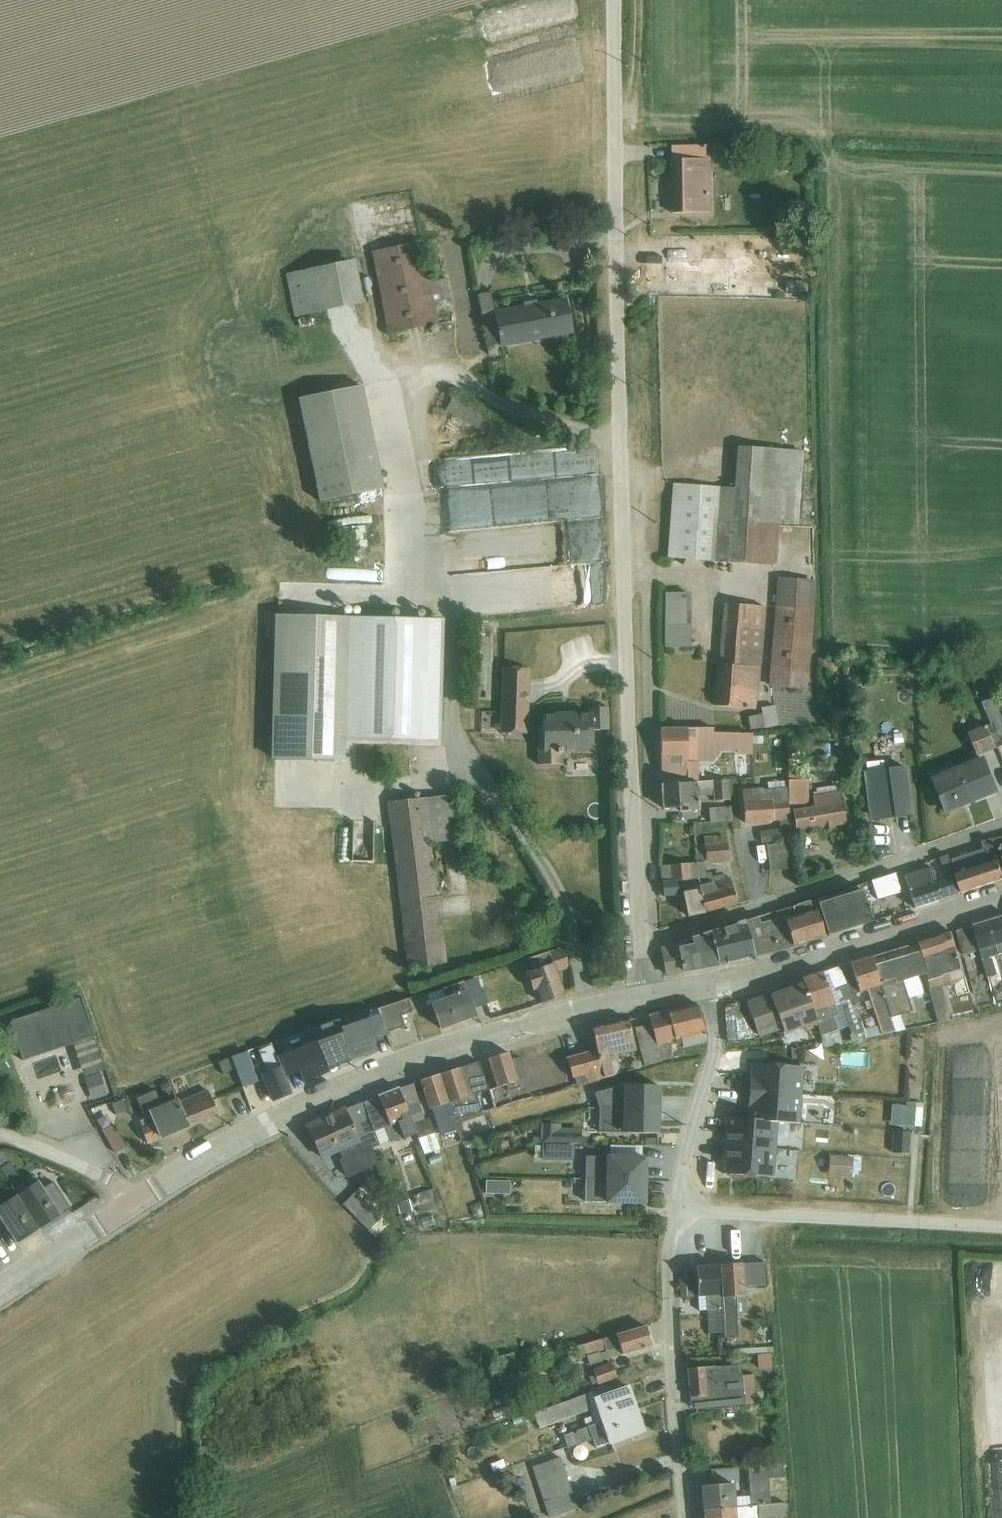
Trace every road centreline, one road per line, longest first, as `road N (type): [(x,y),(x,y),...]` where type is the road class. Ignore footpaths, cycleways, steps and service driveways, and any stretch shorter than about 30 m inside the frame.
road 1 (unclassified): [(623,575),(614,0)]
road 2 (tertiary): [(646,998),(519,1027),(355,1083),(250,1133),(133,1204)]
road 3 (track): [(0,690),(232,611),(282,574),(394,576)]
road 4 (unclassified): [(642,944),(1001,829)]
road 5 (unclassified): [(1001,1228),(676,1211)]
road 6 (tertiary): [(1001,899),(706,988)]
road 7 (unclassified): [(684,1517),(668,1299),(676,1211)]
road 8 (residential): [(635,837),(649,805),(648,575),(623,575)]
road 9 (track): [(425,460),(420,392),(444,376),(620,446)]
road 10 (unclassified): [(635,837),(623,575)]
road 11 (unclassified): [(676,1211),(714,1055),(706,988)]
road 12 (track): [(628,115),(735,108),(743,89),(742,0)]
road 13 (track): [(743,43),(815,45),(844,62),(849,92),(830,132),(829,159)]
road 14 (tertiary): [(133,1204),(0,1291)]
road 15 (unclassified): [(133,1204),(112,1182),(0,1133)]
road 16 (track): [(637,0),(630,103),(628,115),(615,115)]
road 17 (track): [(491,787),(492,864),(483,898),(470,905)]

